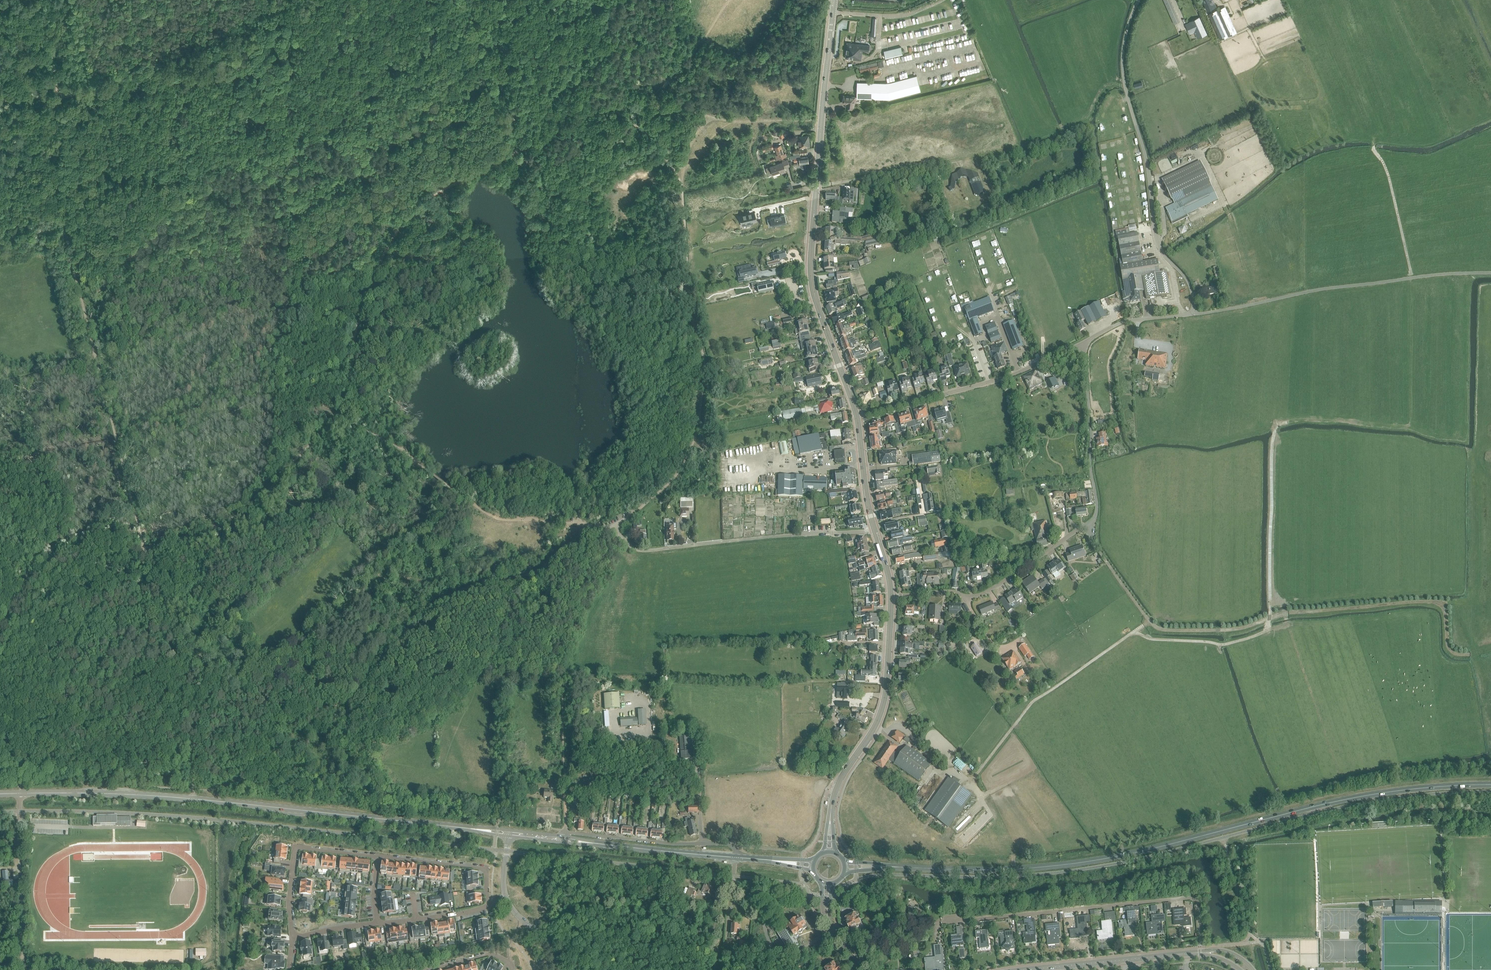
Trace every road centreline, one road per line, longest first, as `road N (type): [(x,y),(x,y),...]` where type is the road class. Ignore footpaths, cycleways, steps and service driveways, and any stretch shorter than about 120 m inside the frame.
road 1 (secondary): [(845,865),(1066,864),(1341,800),(1490,785)]
road 2 (track): [(1275,435),(1275,590),(1267,631),(1220,644),(1134,631),(1030,704),(971,781)]
road 3 (secondary): [(20,793),(193,799),(509,833)]
road 4 (secondary): [(857,417),(812,279),(834,0)]
road 5 (unclassified): [(1194,313),(1187,281),(1156,242),(1148,165),(1124,79),(1124,42),(1139,0)]
road 6 (secondary): [(509,833),(813,865)]
road 7 (unclassified): [(1194,313),(1323,289),(1490,272)]
road 8 (unclassified): [(875,530),(642,550),(610,526)]
road 9 (secondary): [(829,851),(837,787),(886,696),(891,596)]
road 10 (track): [(1490,649),(1452,652),(1440,603),(1271,617)]
road 11 (residential): [(857,417),(1006,376),(1083,343)]
road 12 (residential): [(891,596),(982,594),(1088,525)]
road 13 (unclassified): [(1088,525),(1097,505),(1083,343)]
road 14 (residential): [(20,793),(23,969)]
road 15 (residential): [(293,936),(296,849),(377,856)]
road 16 (residential): [(377,856),(483,868),(490,905)]
road 17 (track): [(1375,143),(1412,277)]

